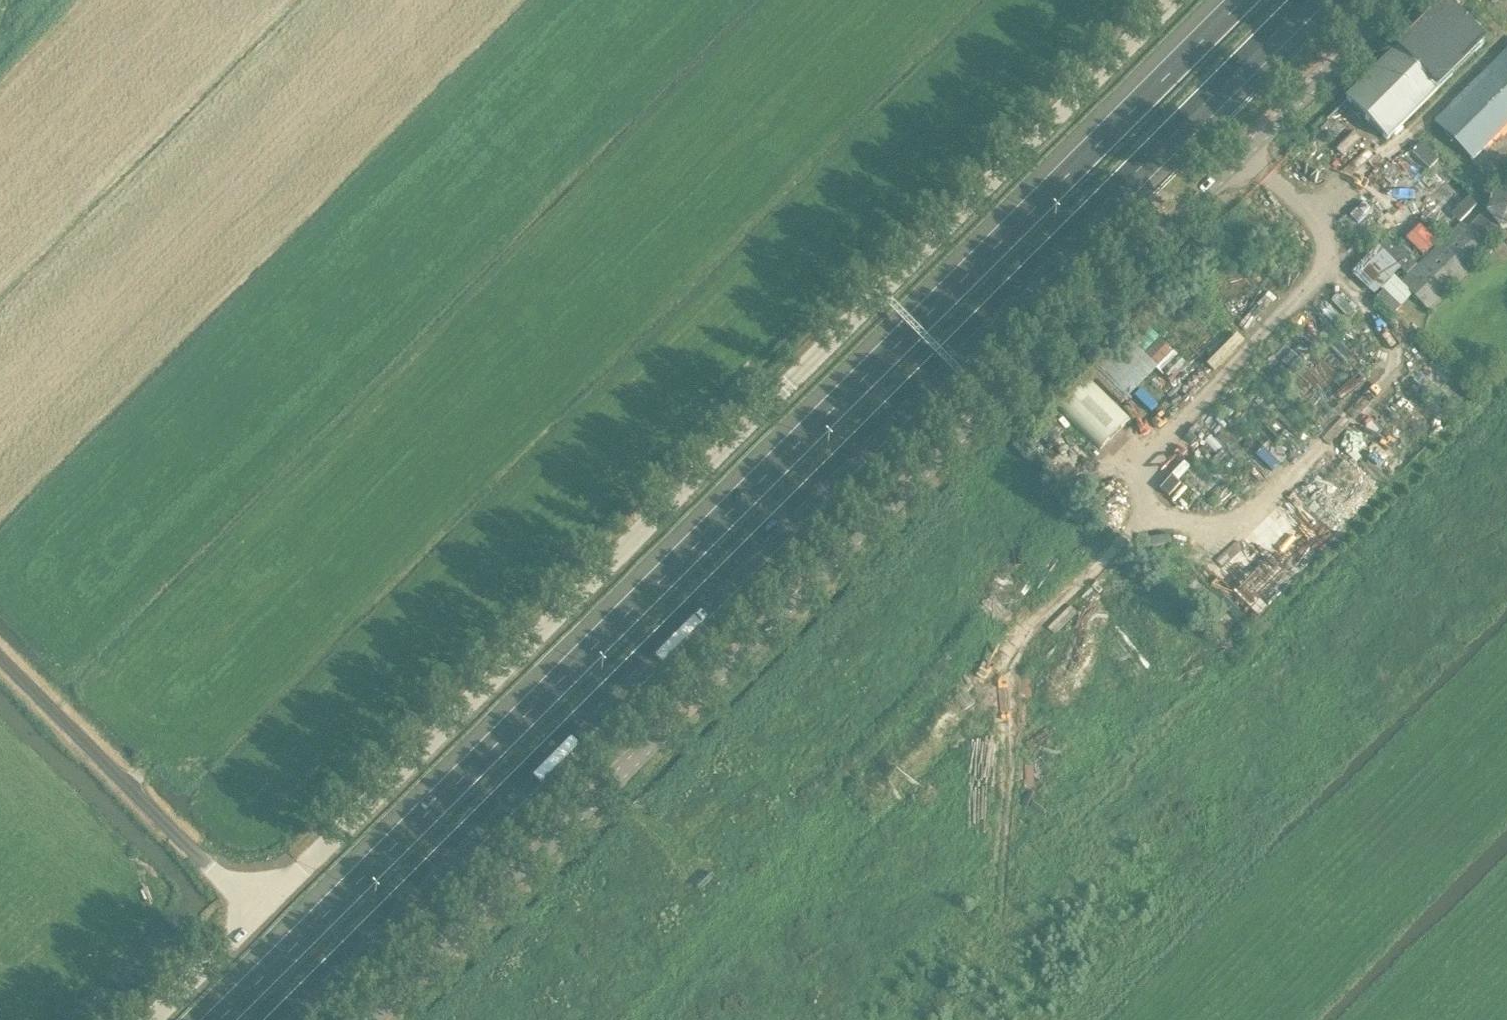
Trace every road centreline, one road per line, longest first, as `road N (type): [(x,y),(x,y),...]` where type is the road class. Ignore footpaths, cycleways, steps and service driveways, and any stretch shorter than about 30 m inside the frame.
road 1 (unclassified): [(370,1019),(1399,0)]
road 2 (motorway): [(1245,0),(221,1019)]
road 3 (motorway): [(287,1019),(1308,0)]
road 4 (unclassified): [(257,911),(1174,0)]
road 5 (unclassified): [(257,911),(0,659)]
road 6 (unclassified): [(147,1019),(257,911)]

